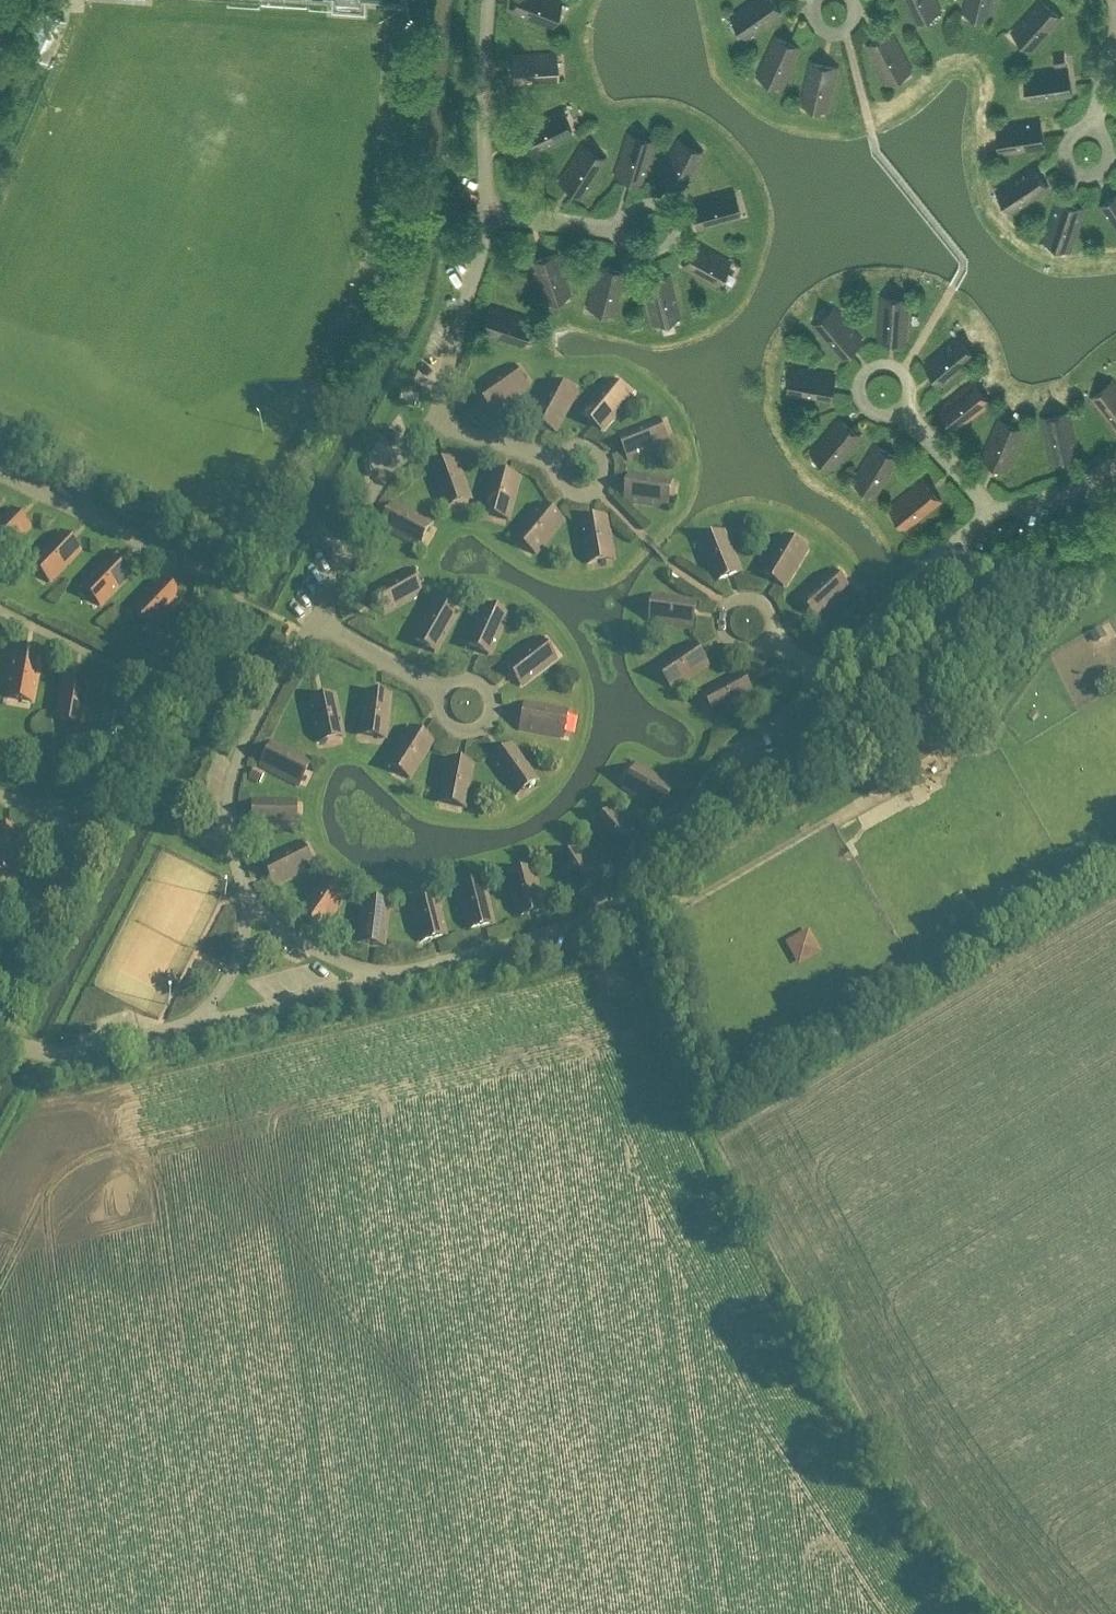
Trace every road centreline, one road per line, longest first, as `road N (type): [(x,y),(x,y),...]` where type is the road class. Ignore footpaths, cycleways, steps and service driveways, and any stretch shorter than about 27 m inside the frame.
road 1 (residential): [(831,682),(798,715),(729,759),(626,902),(558,937),(375,985)]
road 2 (residential): [(77,848),(212,587),(198,573),(0,478)]
road 3 (residential): [(252,911),(230,829),(237,774),(267,703),(319,628)]
road 4 (residential): [(1012,519),(959,549),(831,682)]
road 5 (residential): [(319,628),(380,491),(435,428)]
road 6 (residential): [(493,219),(487,114),(494,0)]
road 7 (residential): [(435,428),(493,219)]
road 8 (residential): [(0,1053),(73,1060),(207,1029)]
road 9 (residential): [(0,1017),(77,848)]
road 10 (residential): [(1012,519),(888,388)]
road 11 (residential): [(375,985),(207,1029)]
road 12 (residential): [(469,707),(319,628)]
road 13 (residential): [(655,227),(493,219)]
road 14 (residential): [(589,475),(435,428)]
road 15 (residential): [(375,985),(299,949),(252,911)]
road 16 (residential): [(207,1029),(237,970),(252,911)]

